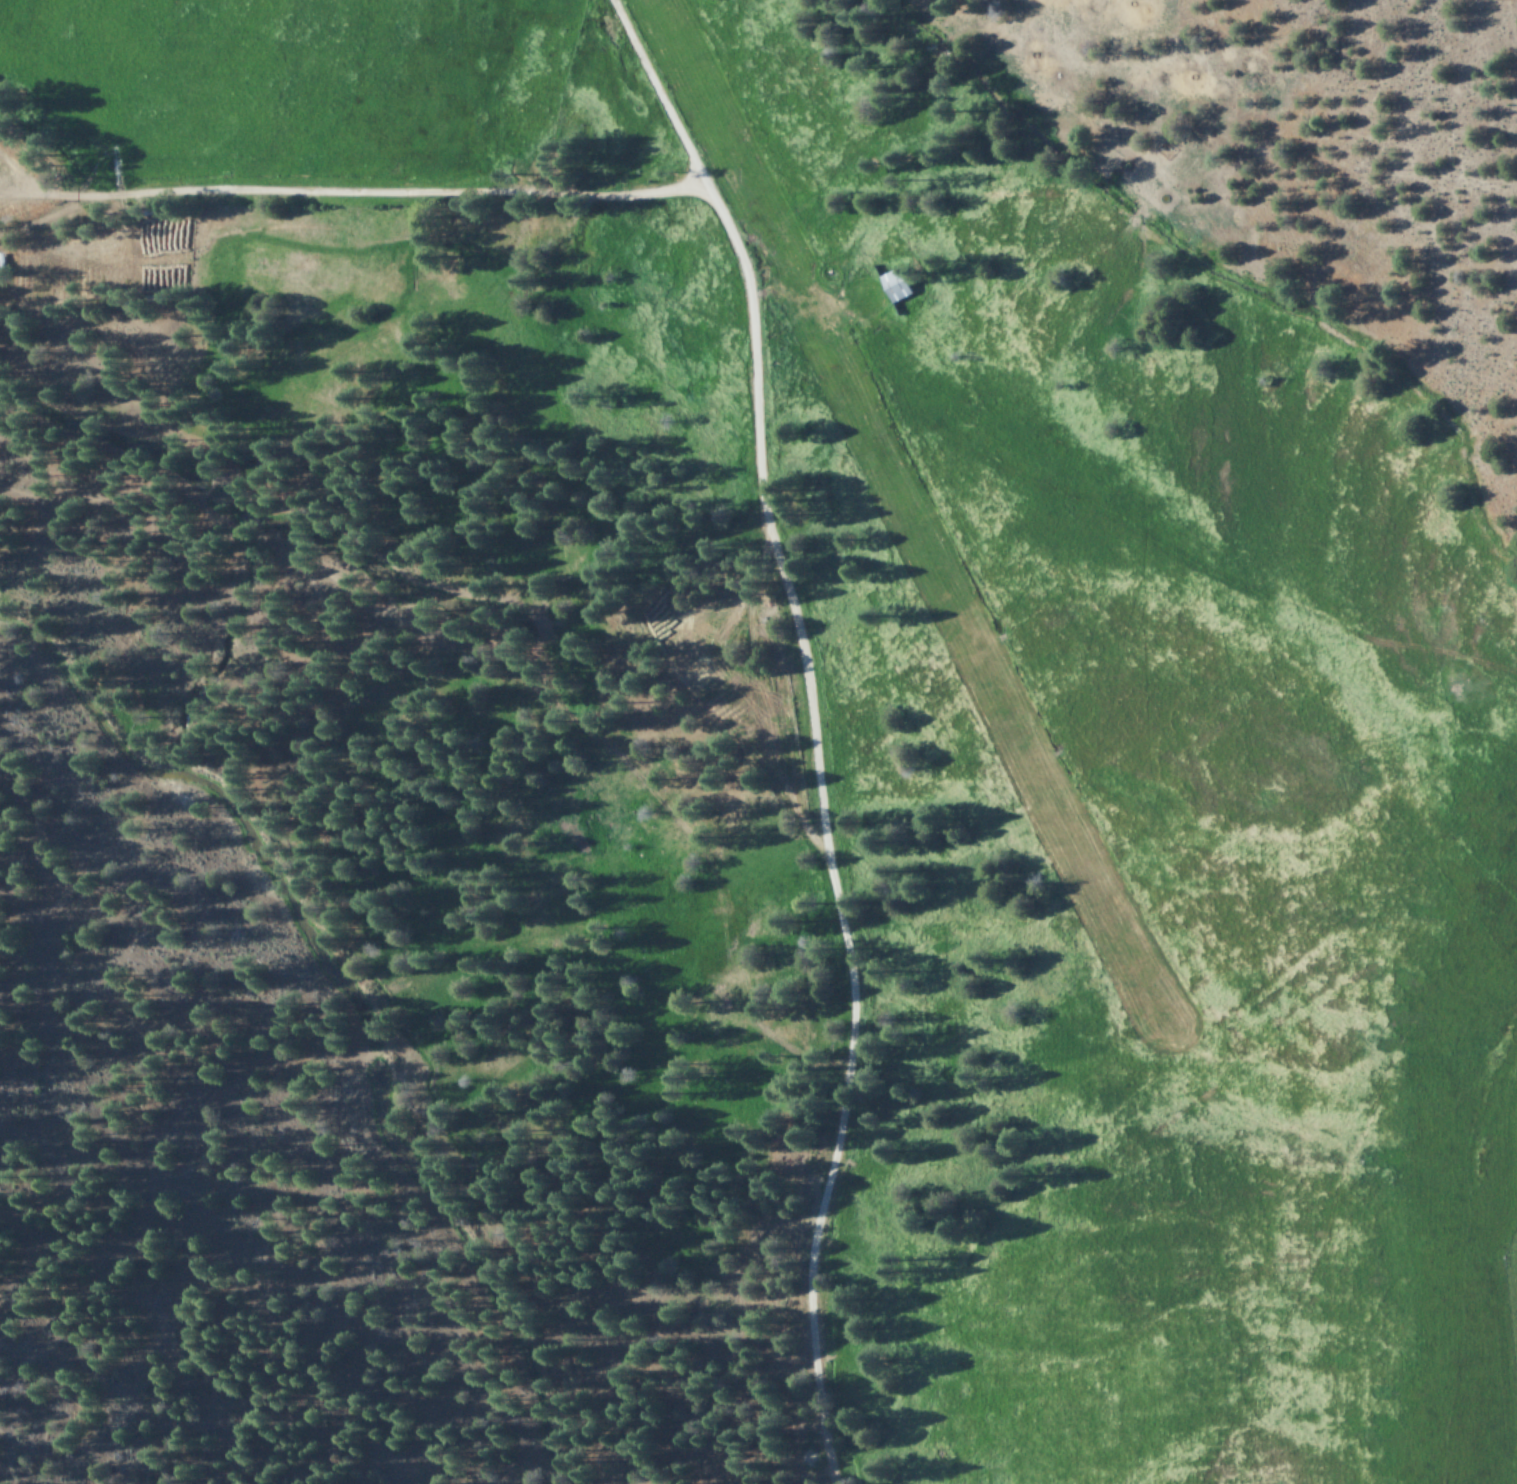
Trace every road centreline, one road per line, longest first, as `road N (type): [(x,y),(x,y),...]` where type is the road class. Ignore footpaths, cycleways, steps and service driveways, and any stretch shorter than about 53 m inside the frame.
road 1 (track): [(0,198),(282,190),(626,197),(704,186)]

